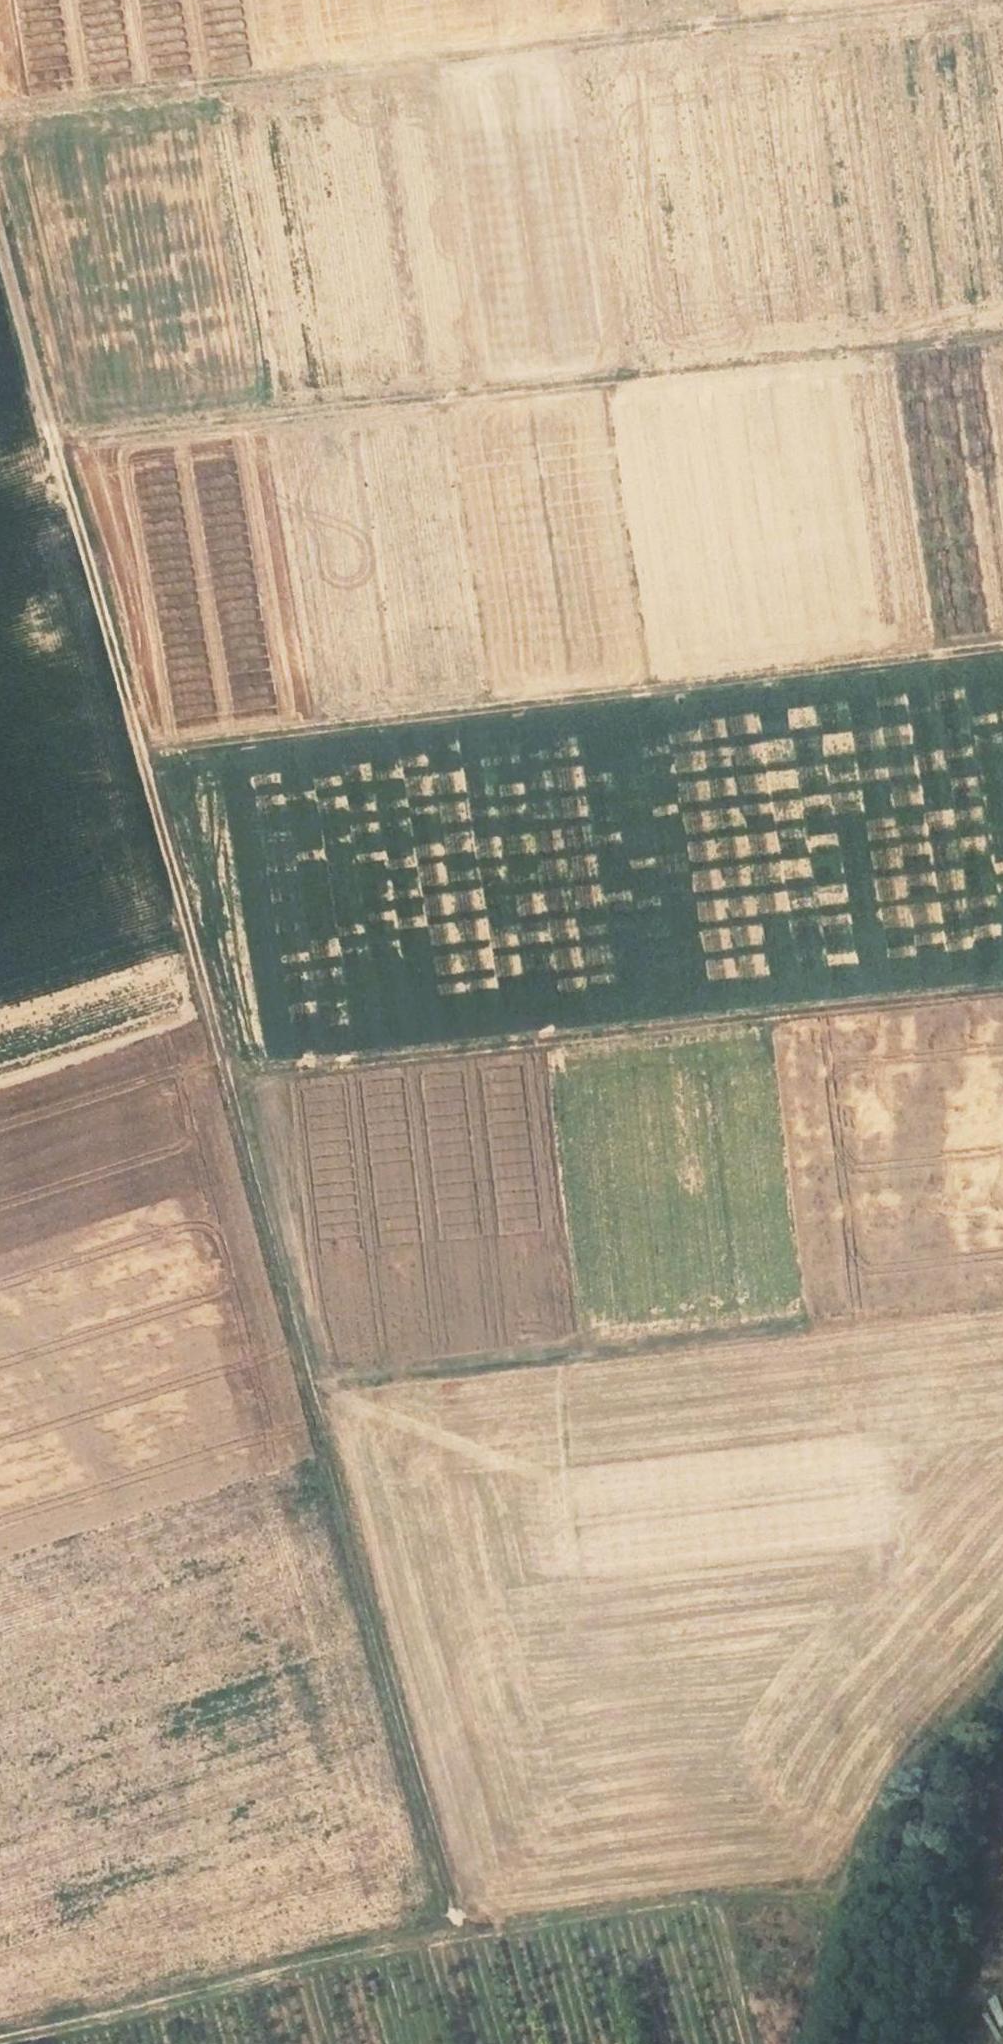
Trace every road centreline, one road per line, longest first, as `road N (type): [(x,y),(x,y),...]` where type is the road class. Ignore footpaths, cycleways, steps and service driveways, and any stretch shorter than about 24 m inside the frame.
road 1 (track): [(0,239),(455,1932)]
road 2 (track): [(0,111),(962,0)]
road 3 (track): [(754,2043),(718,1897),(686,1896),(468,1929),(0,2039)]

